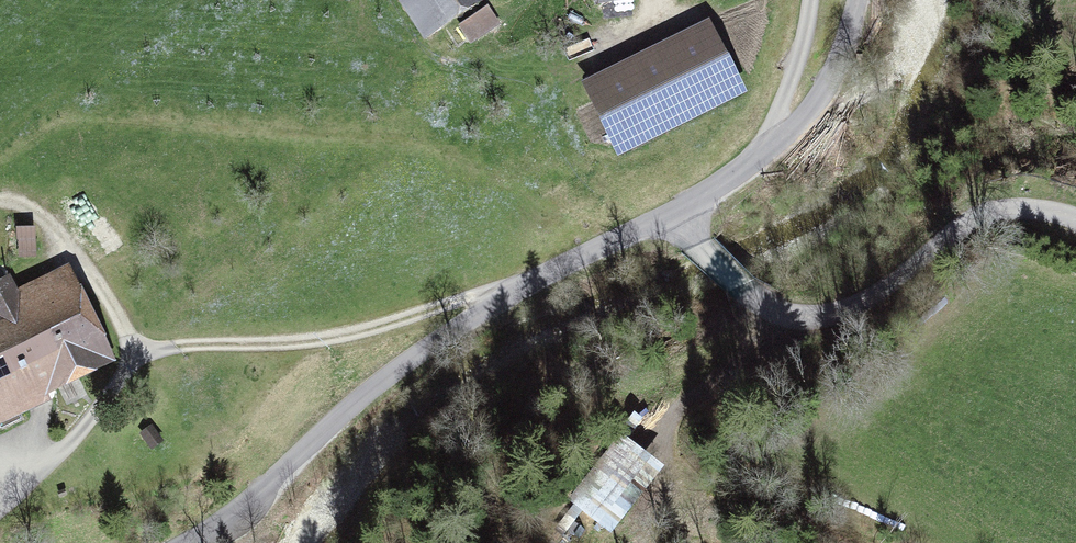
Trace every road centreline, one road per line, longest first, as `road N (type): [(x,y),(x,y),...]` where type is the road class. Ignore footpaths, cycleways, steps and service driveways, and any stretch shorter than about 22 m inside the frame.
road 1 (unclassified): [(184,542),(244,510),(324,430),(424,348),(517,289),(753,164),(829,93),(858,0)]
road 2 (track): [(0,503),(103,407),(138,356),(165,347),(349,334),(517,289)]
road 3 (track): [(672,211),(740,288),(775,313),(798,318),(878,292),(965,219),(1009,208),(1075,220)]
road 4 (track): [(775,313),(654,460),(654,535),(673,542)]
road 5 (track): [(138,356),(32,248),(0,227)]
road 6 (track): [(753,164),(785,98),(811,0)]

